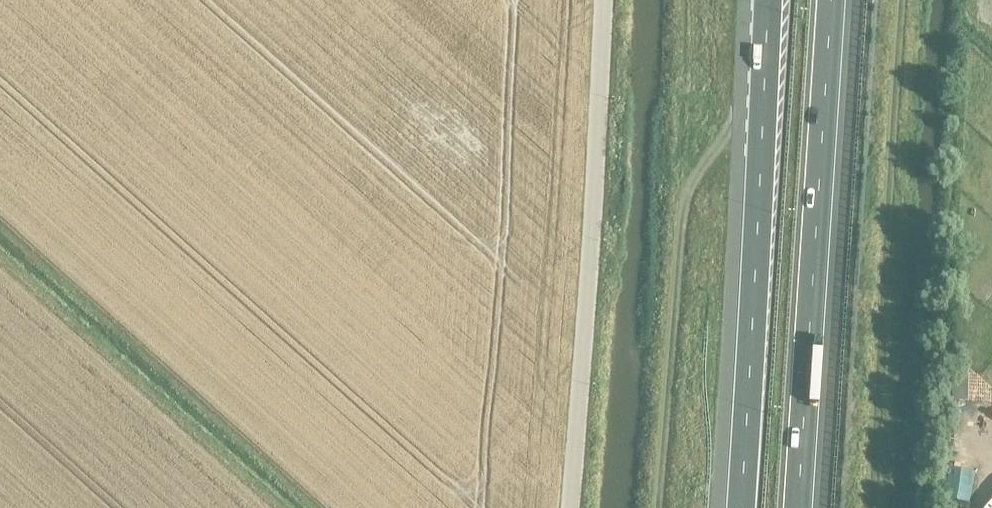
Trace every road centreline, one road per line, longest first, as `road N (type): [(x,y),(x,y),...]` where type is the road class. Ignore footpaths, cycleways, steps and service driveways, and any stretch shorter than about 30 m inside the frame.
road 1 (motorway): [(798,507),(832,0)]
road 2 (motorway): [(768,0),(741,507)]

